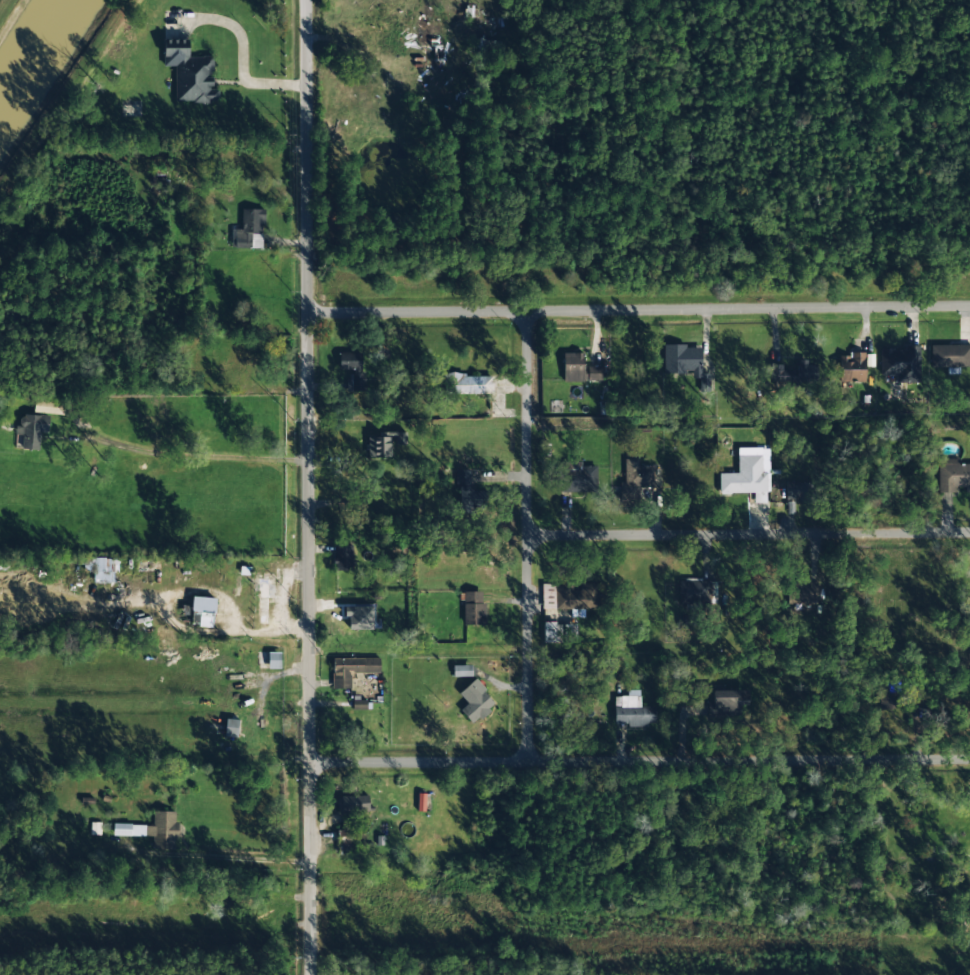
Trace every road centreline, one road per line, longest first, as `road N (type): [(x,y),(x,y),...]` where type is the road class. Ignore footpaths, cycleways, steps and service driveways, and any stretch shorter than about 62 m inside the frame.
road 1 (residential): [(310,974),(305,0)]
road 2 (residential): [(969,305),(307,311)]
road 3 (residential): [(969,758),(310,762)]
road 4 (residential): [(528,760),(526,309)]
road 5 (residential): [(969,534),(527,535)]

